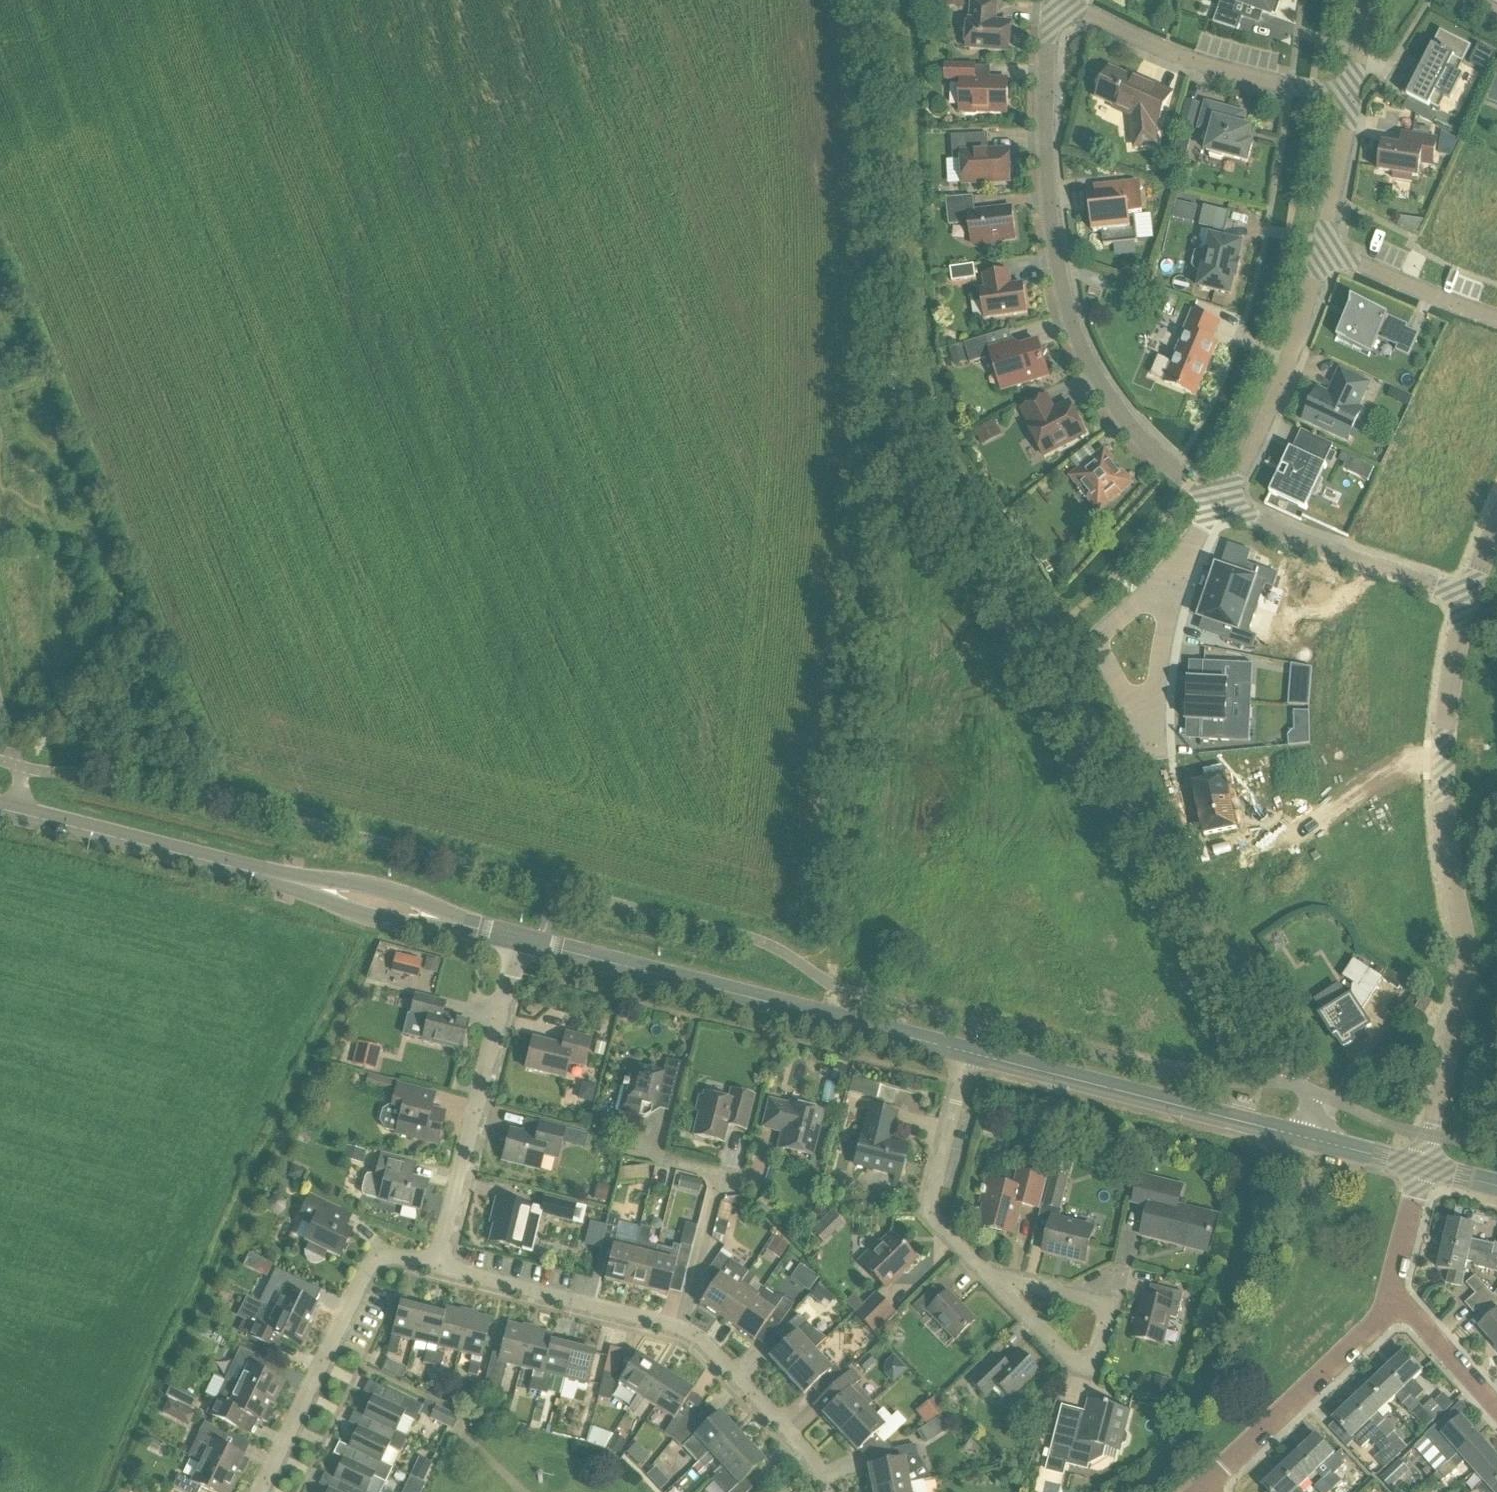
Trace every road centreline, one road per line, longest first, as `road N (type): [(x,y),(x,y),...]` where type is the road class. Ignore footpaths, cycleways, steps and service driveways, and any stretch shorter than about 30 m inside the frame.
road 1 (residential): [(1312,1139),(1318,1112),(1306,1091),(889,429)]
road 2 (residential): [(1422,1166),(1468,992),(1444,794),(1450,693),(1470,599)]
road 3 (residential): [(1231,506),(1146,443),(1100,381),(1080,329),(1055,204),(1061,6)]
road 4 (track): [(889,429),(836,989)]
road 5 (secondary): [(524,943),(0,811)]
road 6 (secondary): [(971,1054),(524,943)]
road 7 (unclassified): [(889,429),(873,0)]
road 8 (secondary): [(1312,1139),(971,1054)]
road 9 (residential): [(440,1266),(524,943)]
road 10 (residential): [(261,1491),(364,1274),(398,1257),(440,1266)]
road 11 (residential): [(1360,99),(1209,70),(1061,6)]
road 12 (residential): [(1175,780),(1170,683),(1181,619),(1231,506)]
road 13 (residential): [(1231,506),(1293,369),(1333,253)]
road 14 (residential): [(1204,1490),(1384,1317),(1393,1296)]
road 15 (residential): [(1470,599),(1275,531),(1231,506)]
road 16 (residential): [(440,1266),(682,1329)]
road 17 (residential): [(990,1276),(935,1221),(971,1054)]
road 18 (residential): [(682,1329),(804,1446),(830,1491)]
road 19 (residential): [(682,1329),(718,1172),(664,1158)]
road 20 (residential): [(990,1276),(1110,1308),(1095,1368),(1082,1364)]
road 21 (residential): [(1496,320),(1333,253)]
road 22 (residential): [(1333,253),(1360,99)]
road 23 (residential): [(1496,1413),(1393,1296)]
road 24 (residential): [(1393,1296),(1422,1166)]
road 25 (residential): [(1082,1364),(990,1276)]

